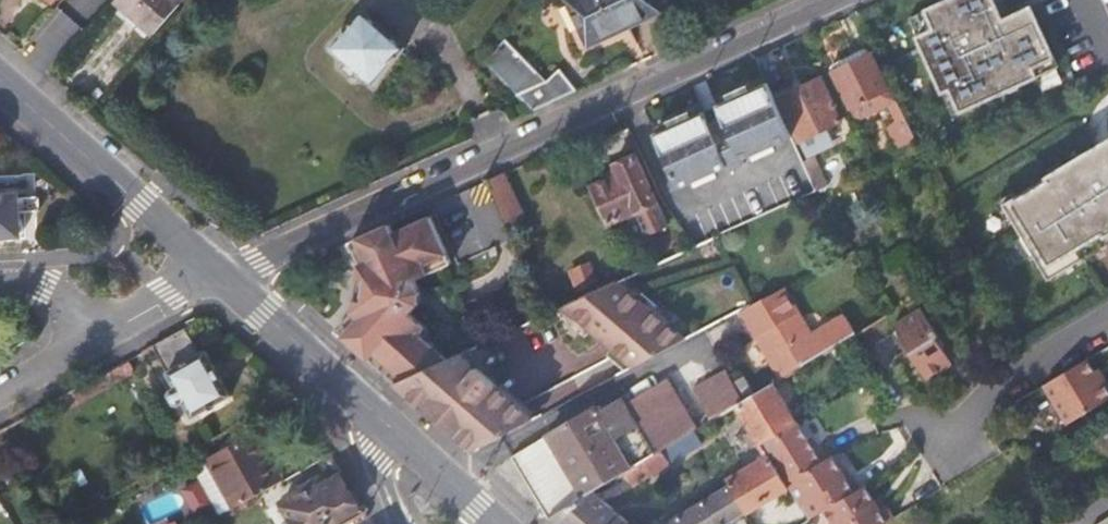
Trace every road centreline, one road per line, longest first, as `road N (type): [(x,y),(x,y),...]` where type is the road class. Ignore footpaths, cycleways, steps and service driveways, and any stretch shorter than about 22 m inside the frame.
road 1 (residential): [(829,0),(220,275)]
road 2 (secondary): [(0,80),(220,275)]
road 3 (secondary): [(220,275),(371,409)]
road 4 (secondary): [(371,409),(497,523)]
road 5 (residential): [(106,334),(220,275)]
road 6 (residential): [(106,334),(47,286),(0,288)]
road 7 (residential): [(0,393),(106,334)]

